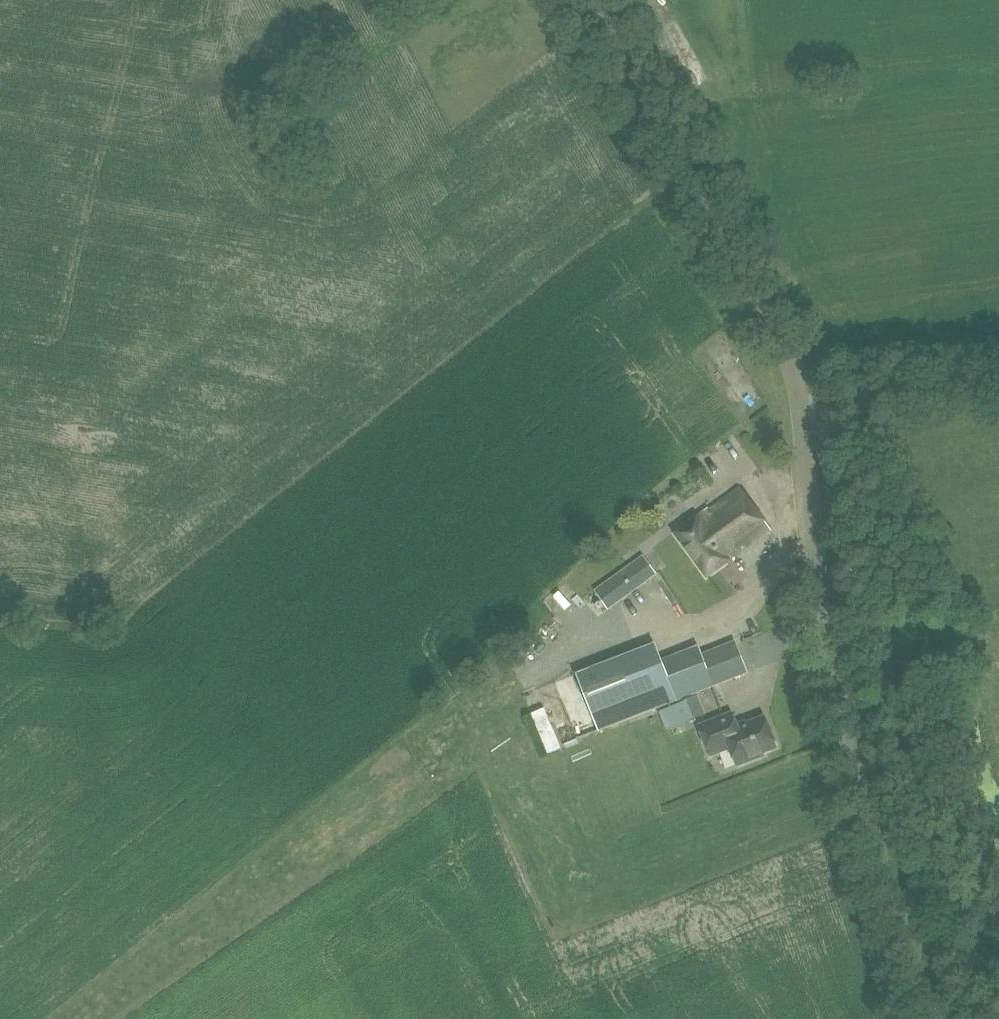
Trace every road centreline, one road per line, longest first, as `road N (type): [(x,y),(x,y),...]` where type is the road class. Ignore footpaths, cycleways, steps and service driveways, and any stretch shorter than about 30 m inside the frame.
road 1 (unclassified): [(950,1018),(893,859),(858,722),(811,411)]
road 2 (unclassified): [(811,411),(782,345),(593,0)]
road 3 (unclassified): [(811,411),(998,381)]

